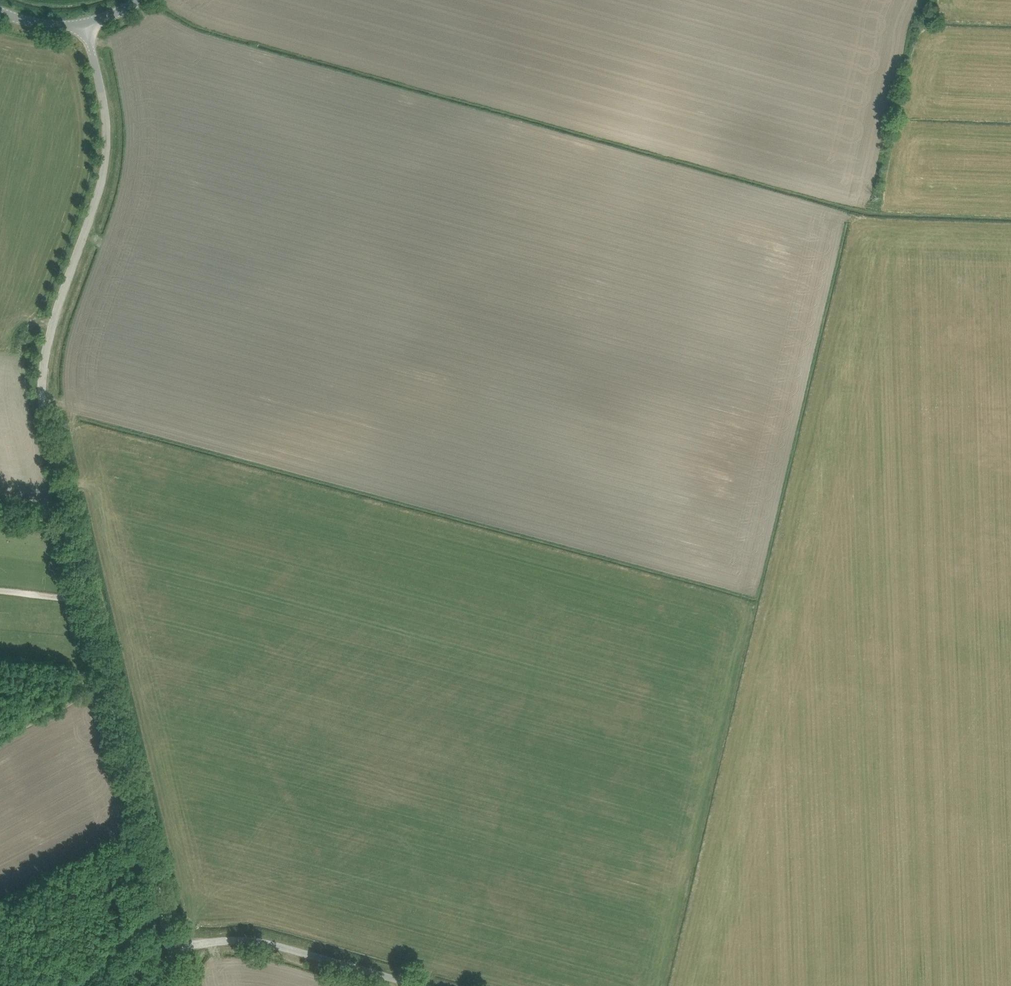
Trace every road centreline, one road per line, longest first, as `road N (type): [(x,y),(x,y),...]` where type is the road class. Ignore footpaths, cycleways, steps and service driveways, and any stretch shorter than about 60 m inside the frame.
road 1 (unclassified): [(171,947),(44,414),(49,338),(107,149),(86,22)]
road 2 (unclassified): [(422,985),(255,940),(171,947)]

